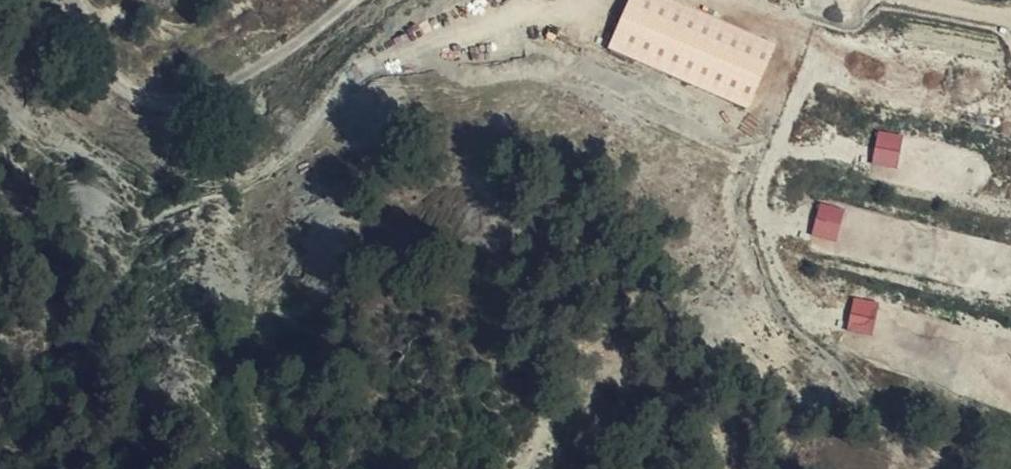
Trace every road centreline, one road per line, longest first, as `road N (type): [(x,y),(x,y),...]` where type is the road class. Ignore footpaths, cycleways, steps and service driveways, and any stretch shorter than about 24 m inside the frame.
road 1 (track): [(76,0),(93,53),(127,92),(175,106),(255,80),(350,0)]
road 2 (track): [(727,0),(794,25),(906,50),(991,53)]

